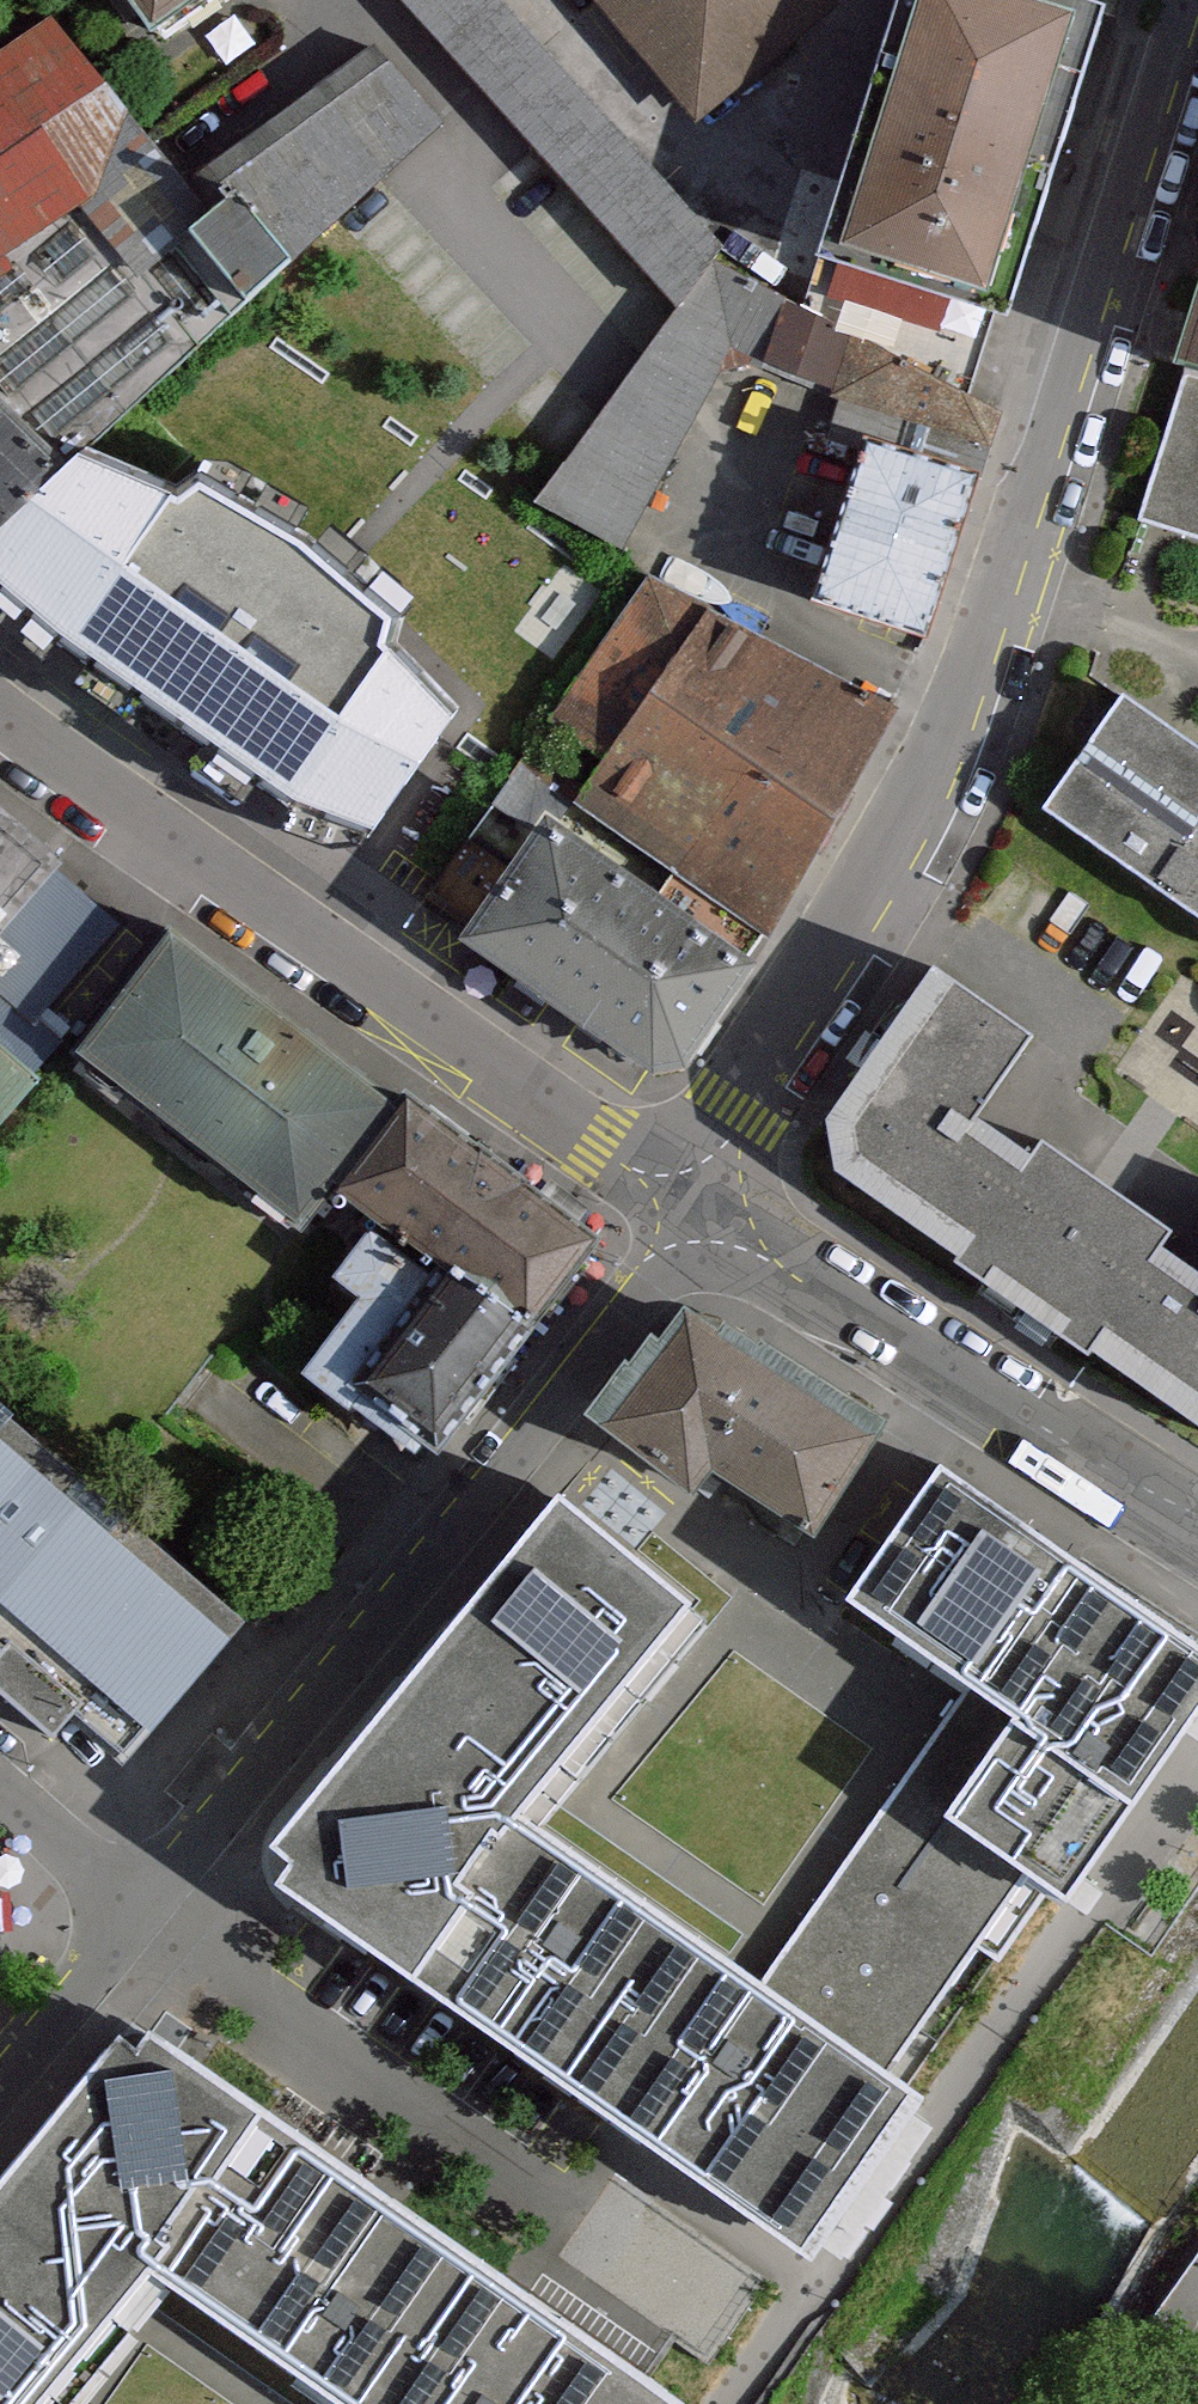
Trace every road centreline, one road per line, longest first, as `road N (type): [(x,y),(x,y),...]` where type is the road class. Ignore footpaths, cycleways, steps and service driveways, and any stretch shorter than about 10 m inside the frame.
road 1 (residential): [(1197,18),(953,718),(790,1004),(692,1209)]
road 2 (residential): [(143,1903),(692,1209)]
road 3 (residential): [(0,713),(692,1209)]
road 4 (residential): [(692,1209),(1197,1514)]
road 5 (residential): [(0,2093),(143,1903)]
road 6 (residential): [(0,1780),(143,1903)]

